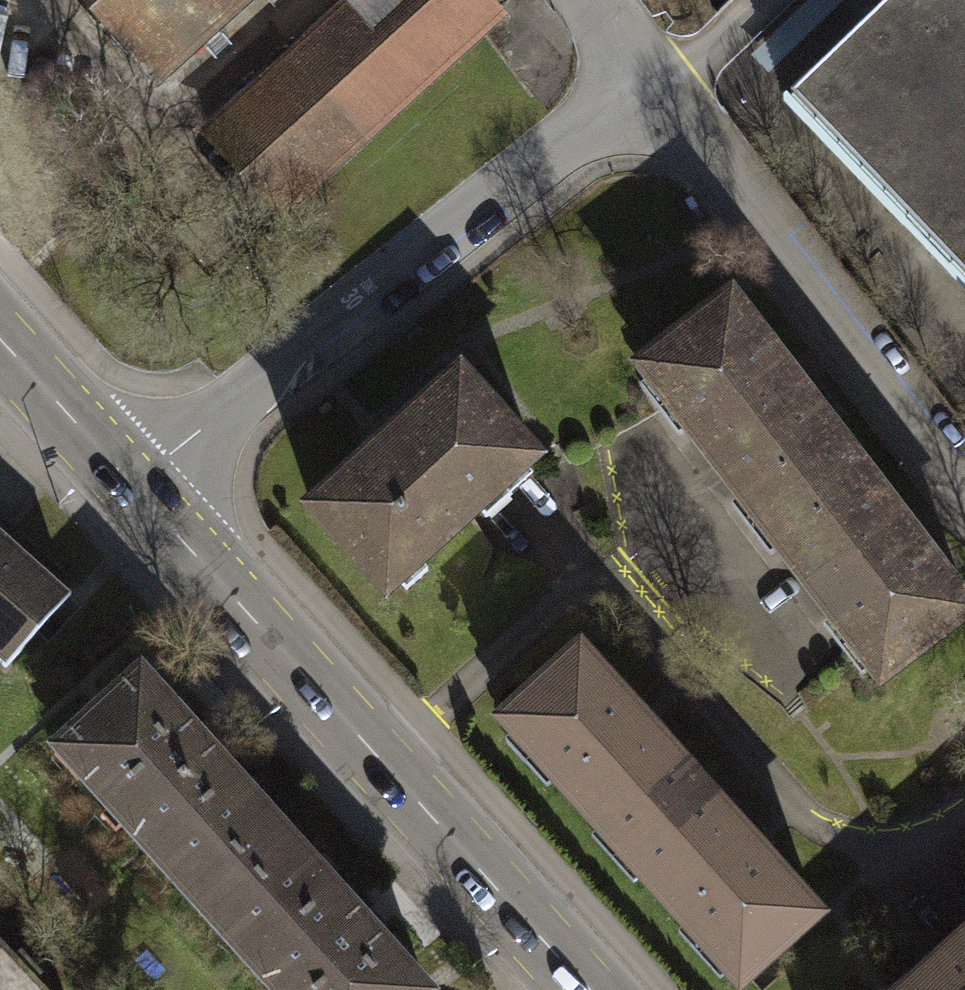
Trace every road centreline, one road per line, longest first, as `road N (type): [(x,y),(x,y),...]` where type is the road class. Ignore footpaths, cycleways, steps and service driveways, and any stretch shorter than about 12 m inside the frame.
road 1 (secondary): [(122,484),(593,989)]
road 2 (residential): [(122,484),(569,133),(654,93)]
road 3 (residential): [(654,93),(964,482)]
road 4 (secondary): [(0,347),(122,484)]

